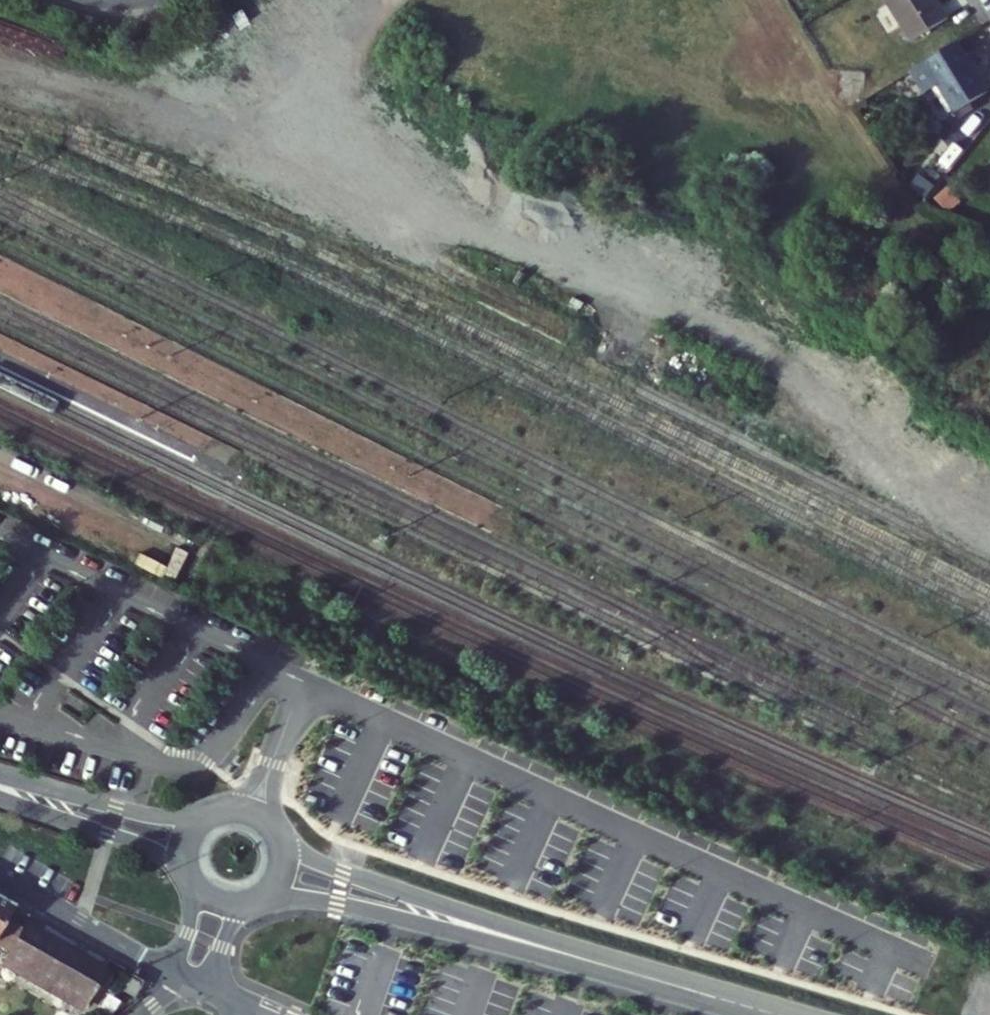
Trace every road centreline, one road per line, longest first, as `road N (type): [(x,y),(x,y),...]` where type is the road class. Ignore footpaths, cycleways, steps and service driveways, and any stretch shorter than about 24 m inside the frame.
road 1 (residential): [(558,951),(331,866),(276,831)]
road 2 (residential): [(258,899),(341,904),(558,951)]
road 3 (residential): [(558,951),(782,1014)]
road 4 (residential): [(207,814),(134,810),(0,775)]
road 5 (residential): [(0,871),(180,974)]
road 6 (residential): [(0,794),(133,840),(186,869)]

